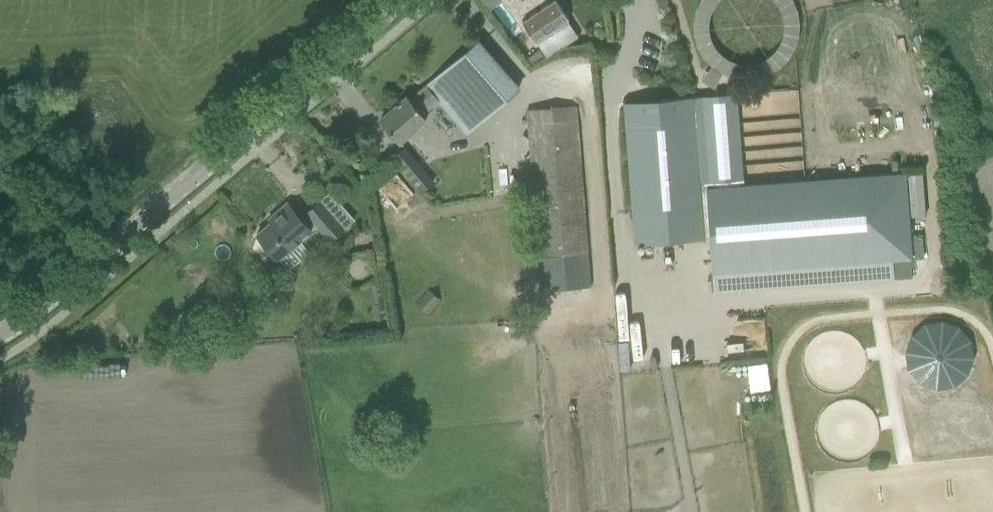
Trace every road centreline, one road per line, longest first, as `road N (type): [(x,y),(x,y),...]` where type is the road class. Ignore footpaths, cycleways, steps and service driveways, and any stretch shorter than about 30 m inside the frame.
road 1 (unclassified): [(0,334),(401,0)]

